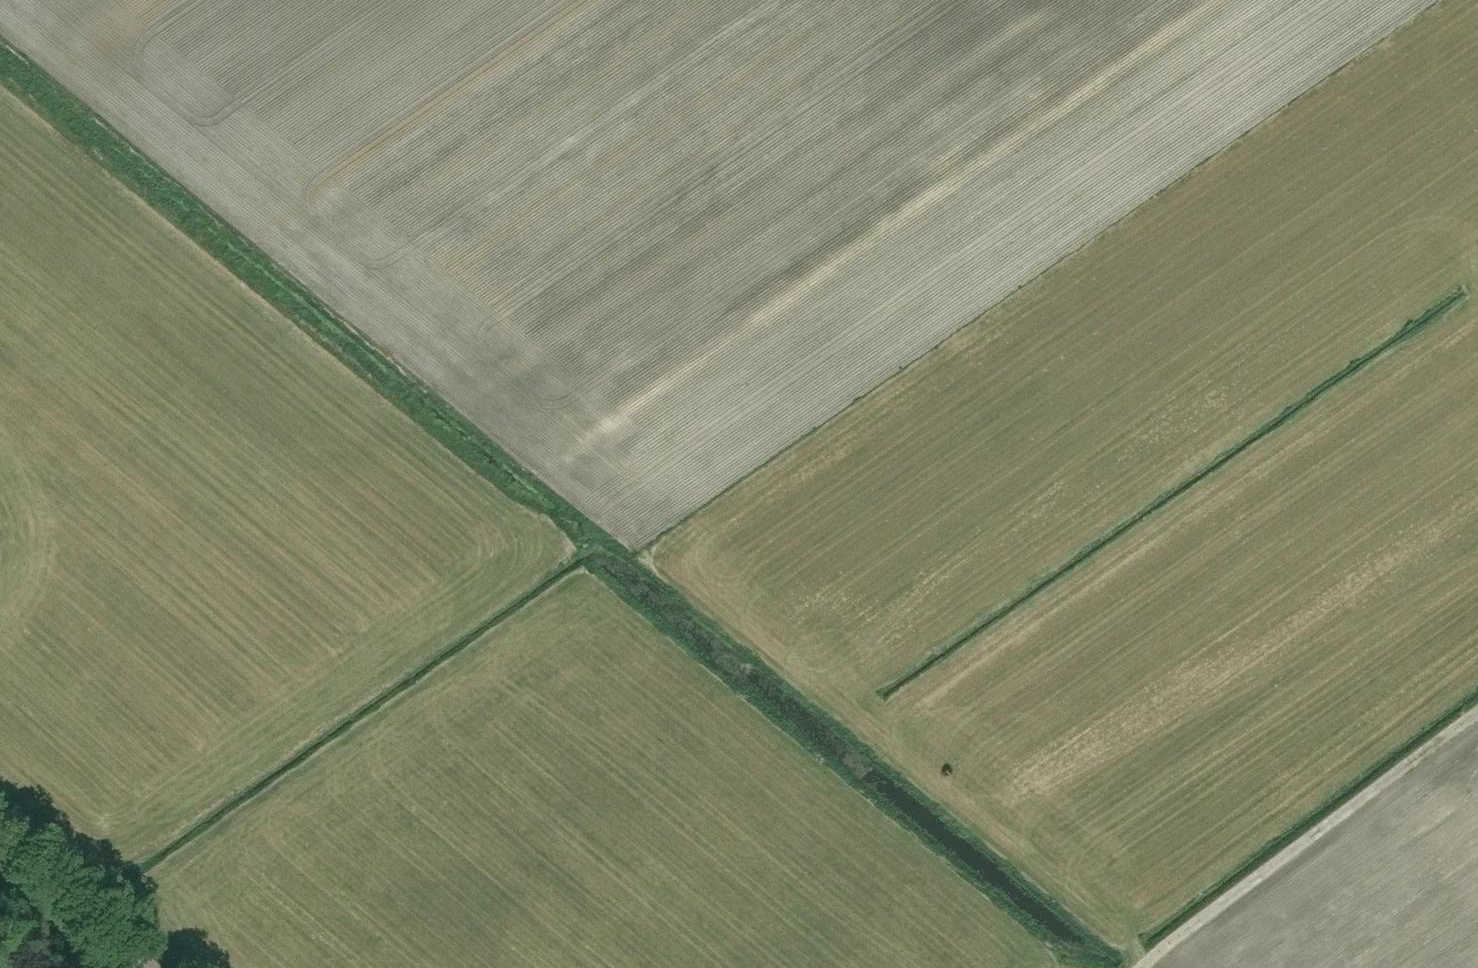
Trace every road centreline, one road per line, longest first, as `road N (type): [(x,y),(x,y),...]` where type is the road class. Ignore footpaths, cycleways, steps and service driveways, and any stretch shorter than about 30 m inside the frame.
road 1 (track): [(1140,967),(1477,711)]
road 2 (unclassified): [(148,967),(0,841)]

